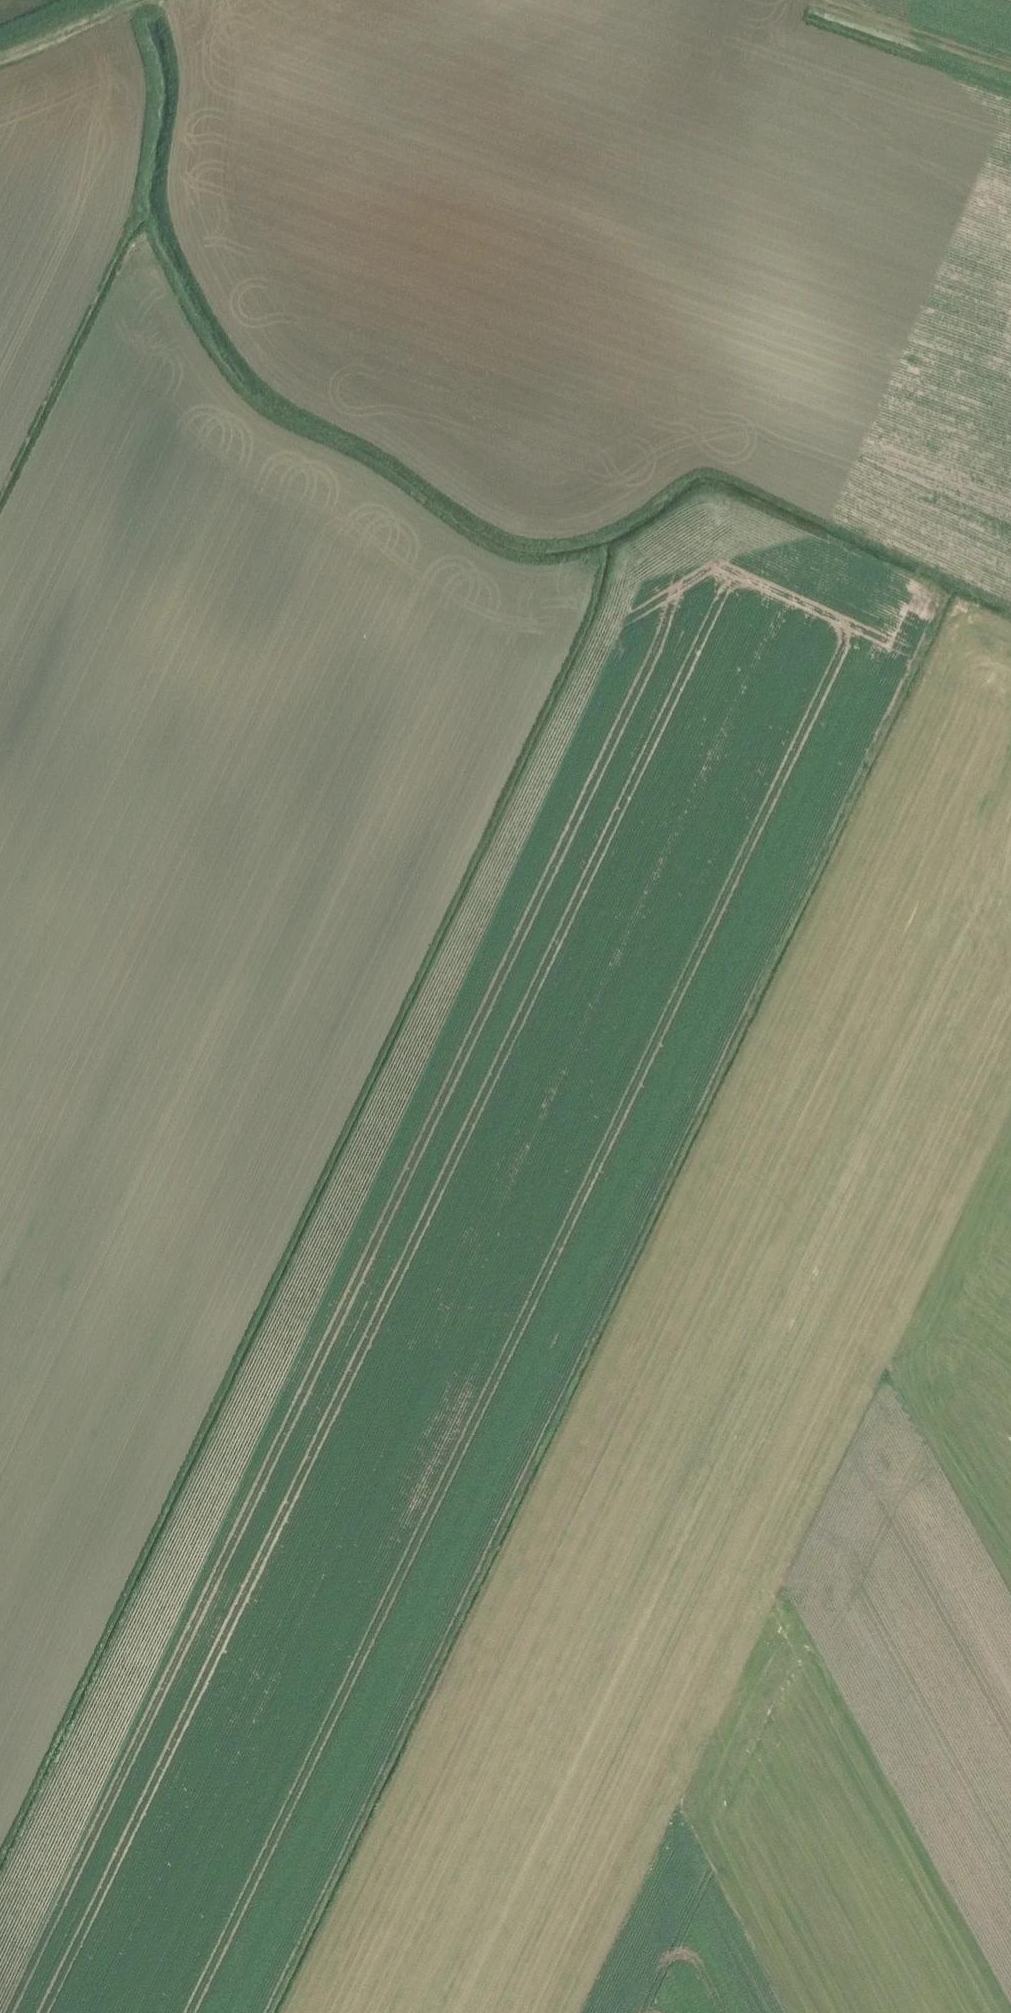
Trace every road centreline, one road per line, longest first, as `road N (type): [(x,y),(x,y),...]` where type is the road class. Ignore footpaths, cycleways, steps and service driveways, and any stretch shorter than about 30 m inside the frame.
road 1 (track): [(1010,71),(811,6)]
road 2 (track): [(0,51),(119,0)]

